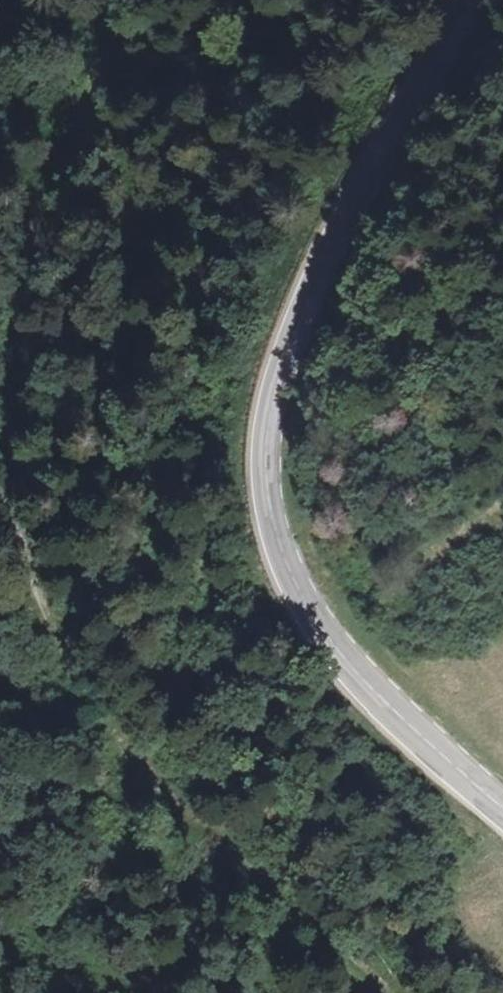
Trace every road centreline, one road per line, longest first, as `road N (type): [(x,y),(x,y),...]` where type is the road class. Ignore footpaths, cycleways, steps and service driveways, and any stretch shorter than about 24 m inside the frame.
road 1 (secondary): [(480,0),(443,72),(299,289),(253,421),(257,517),(316,633),(456,774),(502,810)]
road 2 (track): [(0,424),(12,516),(52,632),(115,732),(398,991)]
road 3 (track): [(137,0),(59,142),(10,287),(0,404)]
road 4 (track): [(398,991),(270,702),(316,633)]
road 5 (track): [(502,989),(464,916),(459,882),(484,853),(502,849)]

